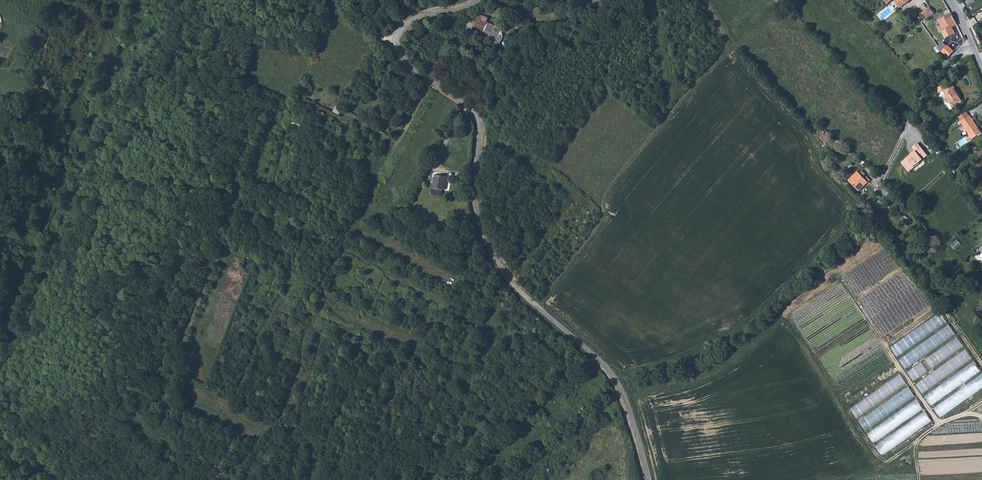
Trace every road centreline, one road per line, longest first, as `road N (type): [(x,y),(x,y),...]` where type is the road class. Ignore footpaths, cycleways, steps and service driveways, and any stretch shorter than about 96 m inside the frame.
road 1 (unclassified): [(647,479),(617,381),(509,281),(483,236),(474,199),(476,116),(398,54),(406,23),(481,0)]
road 2 (track): [(857,215),(932,86),(973,48)]
road 3 (track): [(483,236),(462,282),(472,315),(492,327),(488,345)]

